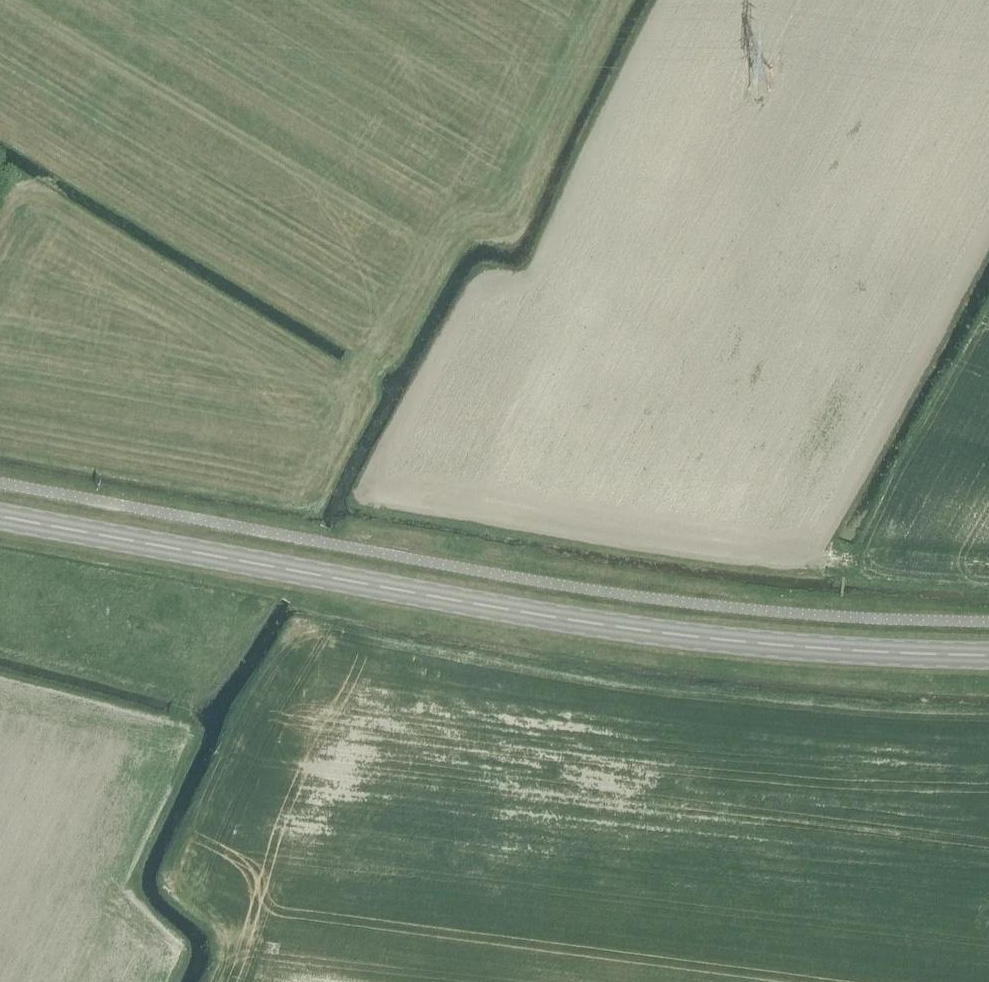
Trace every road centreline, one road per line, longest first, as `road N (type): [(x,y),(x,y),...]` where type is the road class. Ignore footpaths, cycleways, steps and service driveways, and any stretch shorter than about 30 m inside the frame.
road 1 (primary): [(0,516),(606,625),(771,644),(988,654)]

